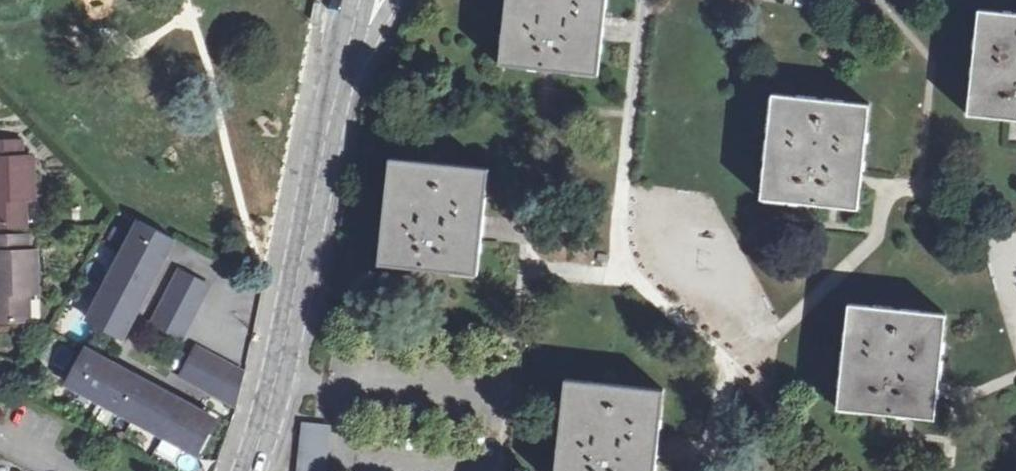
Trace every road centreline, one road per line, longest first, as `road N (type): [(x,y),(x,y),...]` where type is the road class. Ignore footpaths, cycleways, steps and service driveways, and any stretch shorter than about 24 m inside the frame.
road 1 (residential): [(245,470),(276,389),(340,84)]

